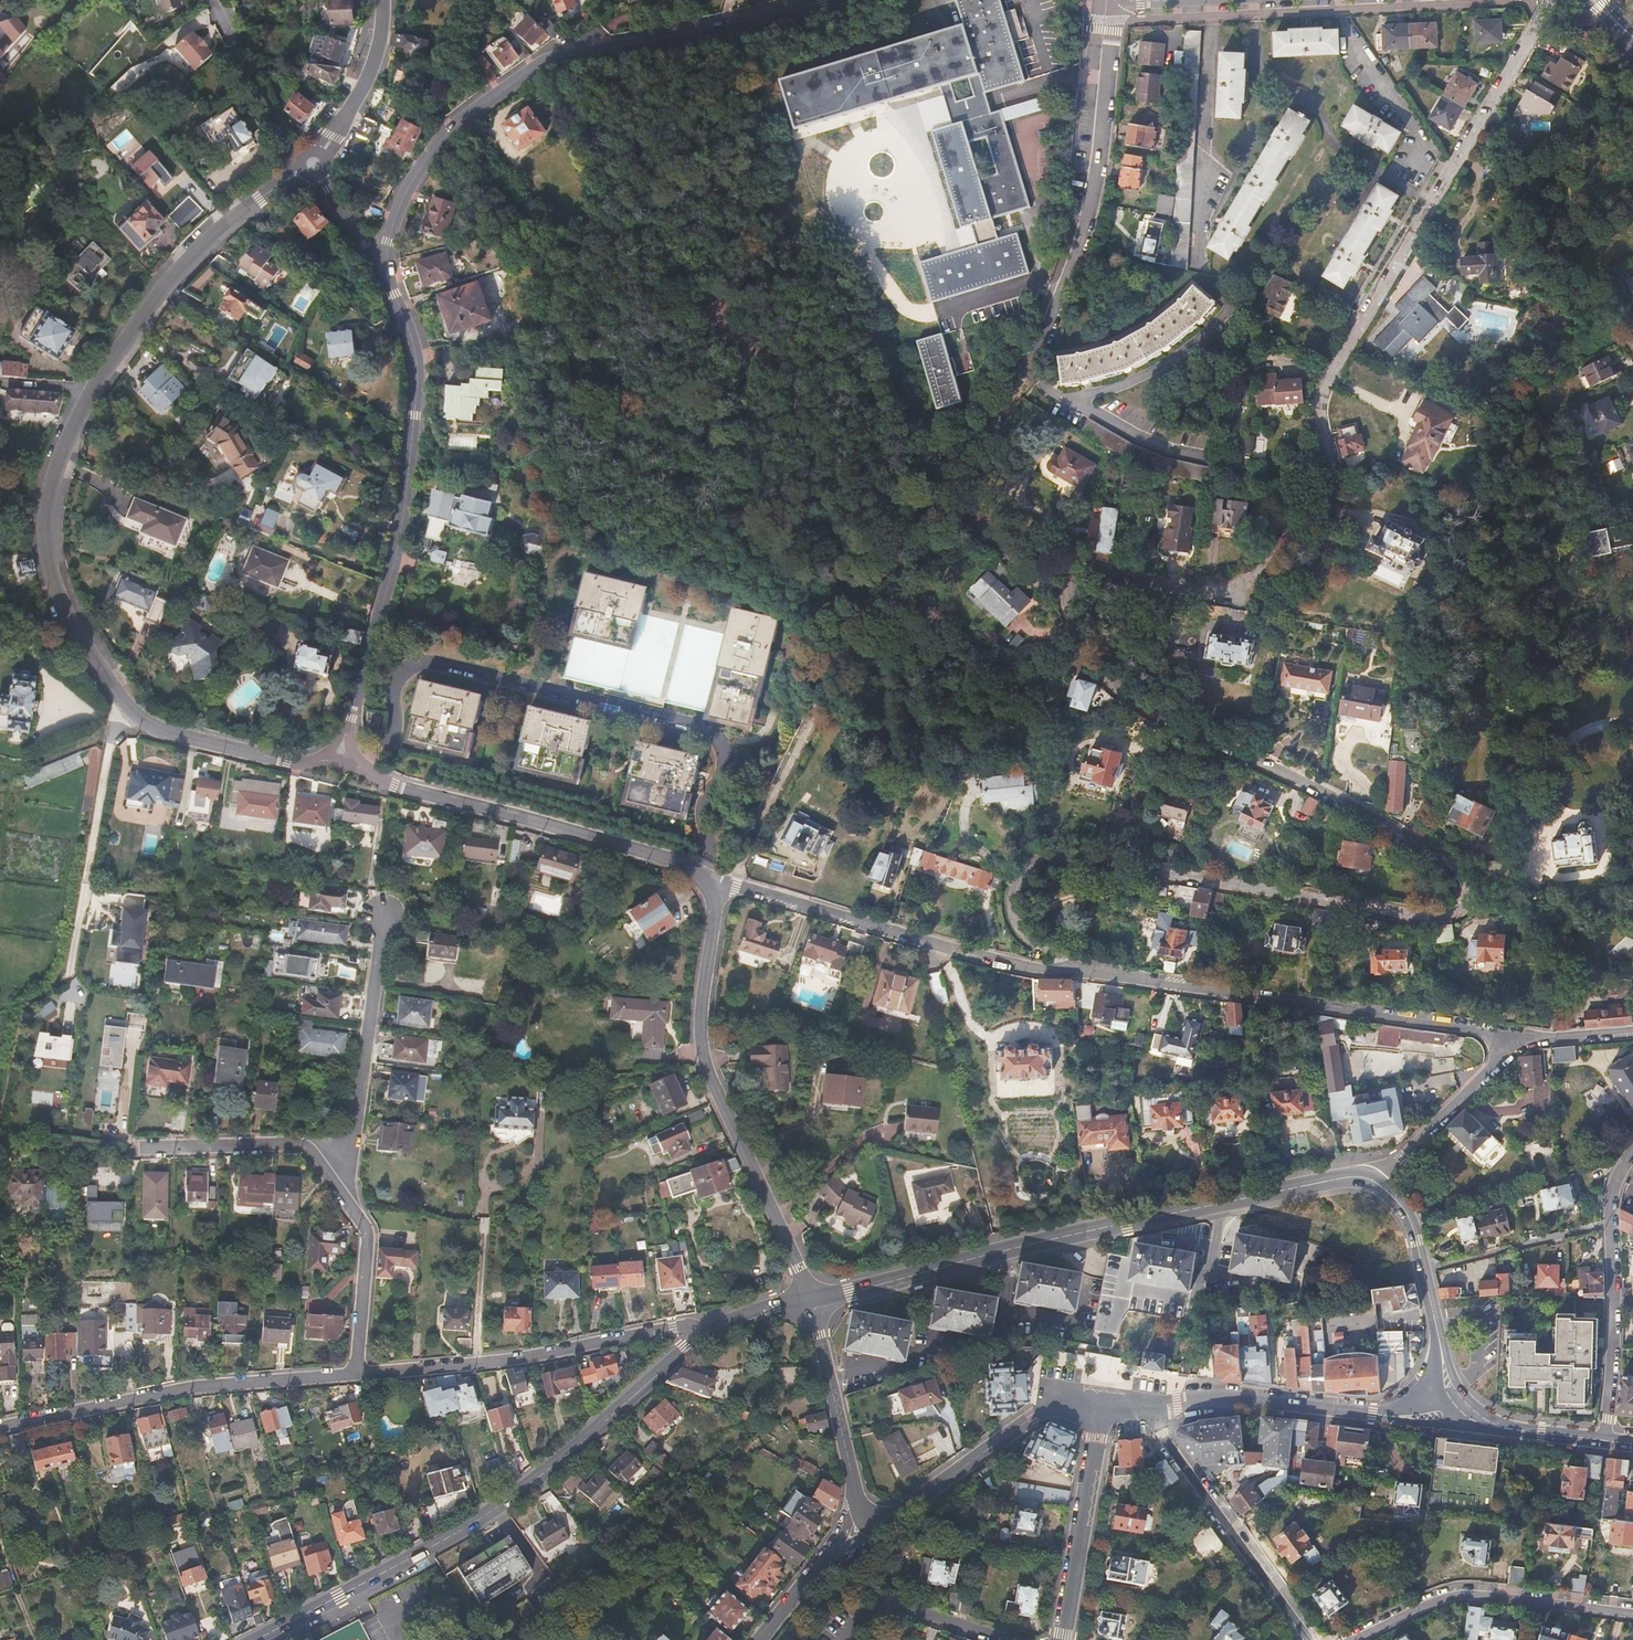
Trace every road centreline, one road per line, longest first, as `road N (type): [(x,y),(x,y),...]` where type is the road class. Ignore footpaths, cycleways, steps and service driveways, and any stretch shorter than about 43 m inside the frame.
road 1 (residential): [(1445,187),(1327,388),(1322,408),(1343,492),(1337,517),(1222,572),(1086,573),(1077,605),(1091,655),(1115,690),(1442,856),(1469,881),(1468,902),(1454,913),(1280,899),(1079,856),(1042,858),(1013,887),(1020,927),(1079,975)]
road 2 (residential): [(381,267),(419,171),(464,120),(541,62),(835,0)]
road 3 (primary): [(705,1335),(500,1504),(255,1639)]
road 4 (residential): [(342,766),(385,595),(416,414),(417,355),(381,267)]
road 5 (residential): [(1079,975),(1521,1035)]
road 6 (residential): [(725,887),(697,1021),(708,1075),(810,1299)]
road 7 (residential): [(342,766),(626,846),(725,887)]
road 8 (residential): [(1033,367),(1089,212),(1114,5)]
road 9 (primary): [(1369,1180),(1340,1178),(1004,1252)]
road 10 (residential): [(361,1369),(208,1388),(0,1430)]
road 11 (residential): [(95,391),(54,476),(48,552),(76,632),(136,719)]
road 12 (residential): [(361,1369),(492,1364),(687,1324),(705,1335)]
road 13 (residential): [(95,391),(210,241),(314,164)]
road 14 (residential): [(1004,1252),(929,948)]
road 15 (residential): [(1605,1440),(1615,1349),(1613,1224),(1621,1173),(1632,1156)]
road 16 (residential): [(1310,1639),(1142,1406)]
road 17 (residential): [(1632,1613),(1459,1595),(1355,1639)]
road 18 (residential): [(136,719),(113,742),(67,976)]
road 19 (residential): [(866,1516),(896,1514),(1053,1405),(1101,1405)]
road 20 (residential): [(385,913),(347,1176)]
road 21 (residential): [(1101,1405),(1062,1639)]
road 22 (residential): [(1371,1415),(1240,1398),(1142,1406)]
road 23 (residential): [(128,1152),(309,1152),(347,1176)]
road 24 (residential): [(866,1516),(810,1299)]
road 25 (residential): [(725,887),(929,948)]
road 26 (residential): [(1445,187),(1546,0)]
road 27 (residential): [(136,719),(342,766)]
road 28 (residential): [(1521,1035),(1405,1156),(1369,1180)]
road 29 (primary): [(1004,1252),(810,1299)]
road 30 (residential): [(347,1176),(372,1235),(361,1369)]
road 31 (residential): [(314,164),(362,80),(377,38),(377,0)]
road 32 (primary): [(1438,1335),(1408,1216),(1369,1180)]
road 33 (residential): [(843,1639),(874,1609),(1000,1639)]
road 34 (residential): [(761,1639),(866,1516)]
road 35 (residential): [(929,948),(1079,975)]
road 36 (residential): [(381,267),(314,164)]

